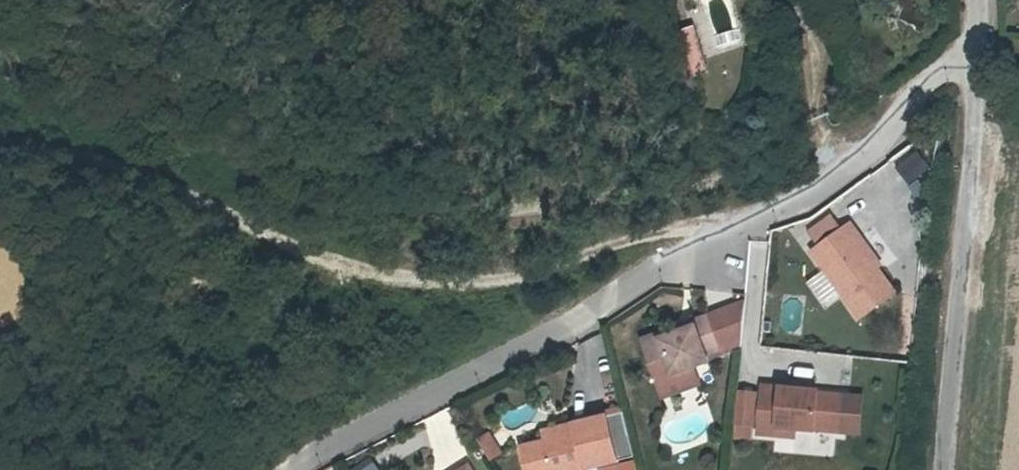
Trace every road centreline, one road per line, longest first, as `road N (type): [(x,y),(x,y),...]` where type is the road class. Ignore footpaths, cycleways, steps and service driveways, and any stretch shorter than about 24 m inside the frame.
road 1 (residential): [(0,141),(195,202),(274,246),(443,283),(525,271),(683,224),(749,217)]
road 2 (residential): [(292,469),(489,376),(749,217)]
road 3 (unclassified): [(946,469),(979,35)]
road 4 (residential): [(749,217),(829,192),(886,141),(923,86),(979,35)]

